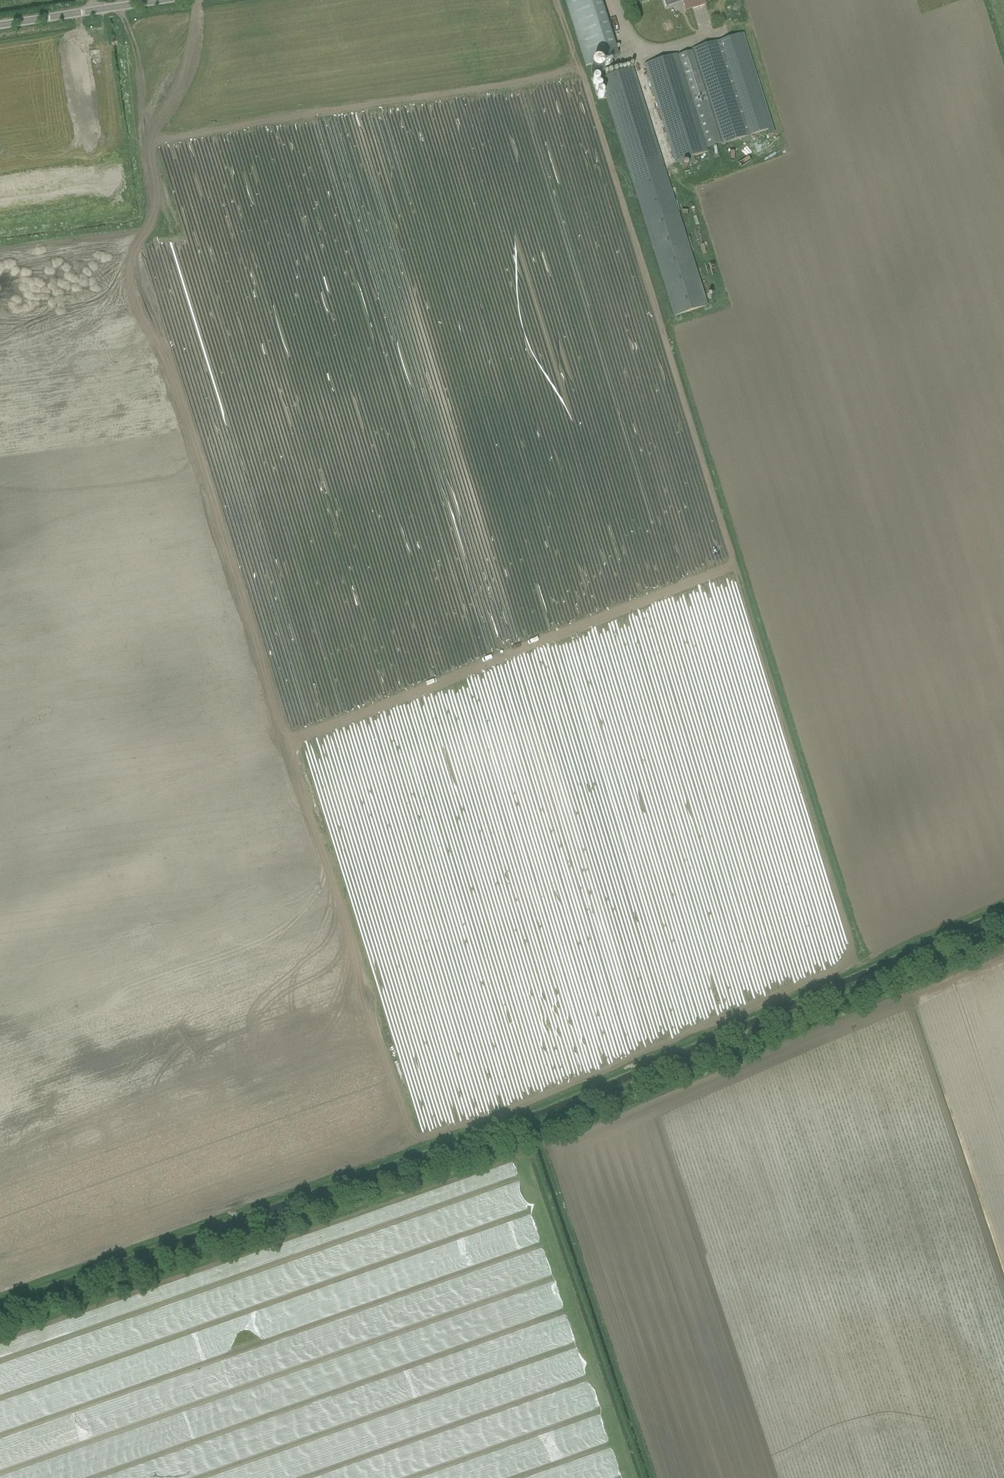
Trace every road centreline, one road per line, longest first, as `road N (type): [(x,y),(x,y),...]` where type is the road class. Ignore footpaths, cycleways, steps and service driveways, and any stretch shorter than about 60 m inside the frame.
road 1 (unclassified): [(0,27),(179,0)]

